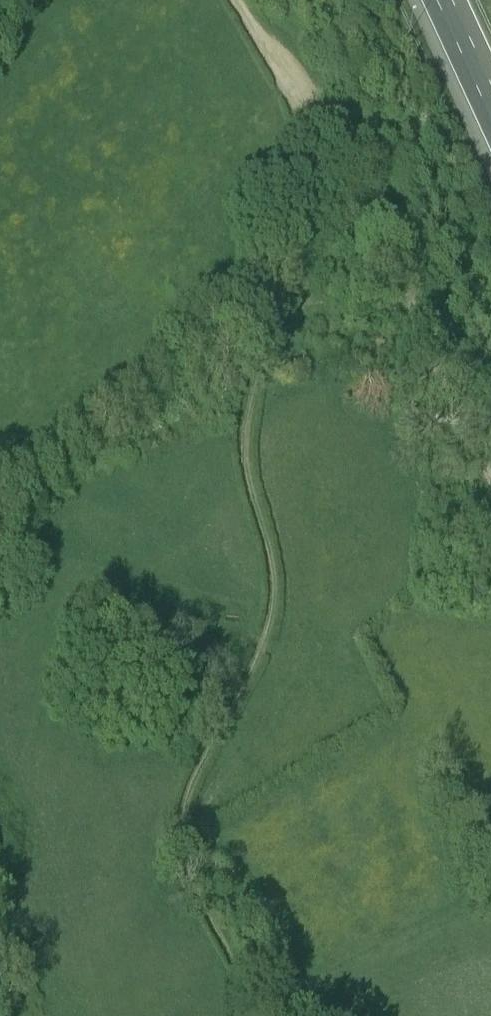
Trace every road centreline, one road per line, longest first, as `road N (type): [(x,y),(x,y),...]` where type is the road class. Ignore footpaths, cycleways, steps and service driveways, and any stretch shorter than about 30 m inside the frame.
road 1 (track): [(183,857),(185,801),(263,643),(272,604),(244,437),(253,381),(277,323)]
road 2 (track): [(490,464),(442,373),(375,183),(310,120)]
road 3 (track): [(310,120),(325,184),(277,323)]
road 4 (motorway): [(429,0),(490,134)]
road 5 (track): [(310,120),(234,0)]

